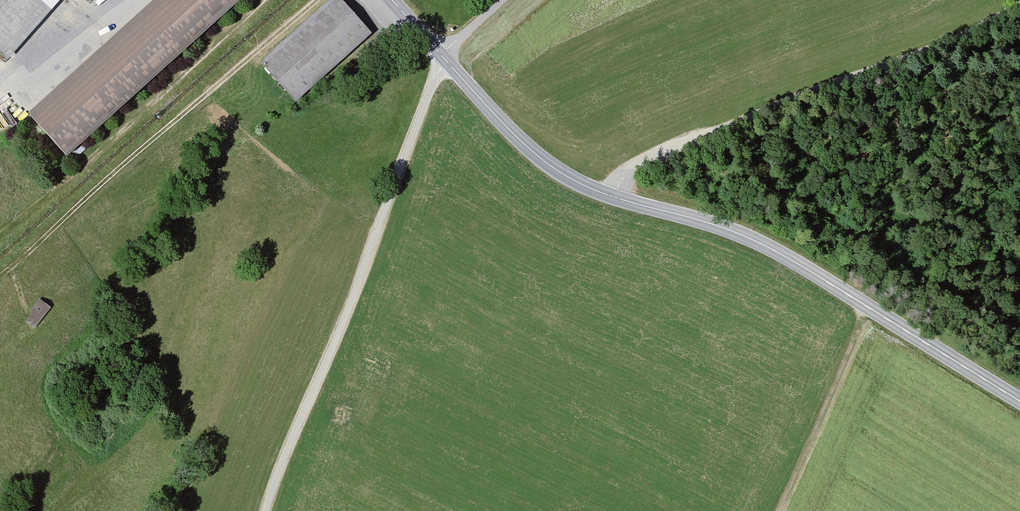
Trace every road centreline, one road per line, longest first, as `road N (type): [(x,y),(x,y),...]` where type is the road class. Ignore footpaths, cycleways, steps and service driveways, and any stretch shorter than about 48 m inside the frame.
road 1 (tertiary): [(1019,398),(784,254),(570,176),(520,137),(442,54)]
road 2 (track): [(442,54),(264,510)]
road 3 (track): [(1019,1),(948,41),(638,161),(614,195)]
road 4 (track): [(0,275),(319,0)]
road 5 (track): [(256,0),(0,239)]

